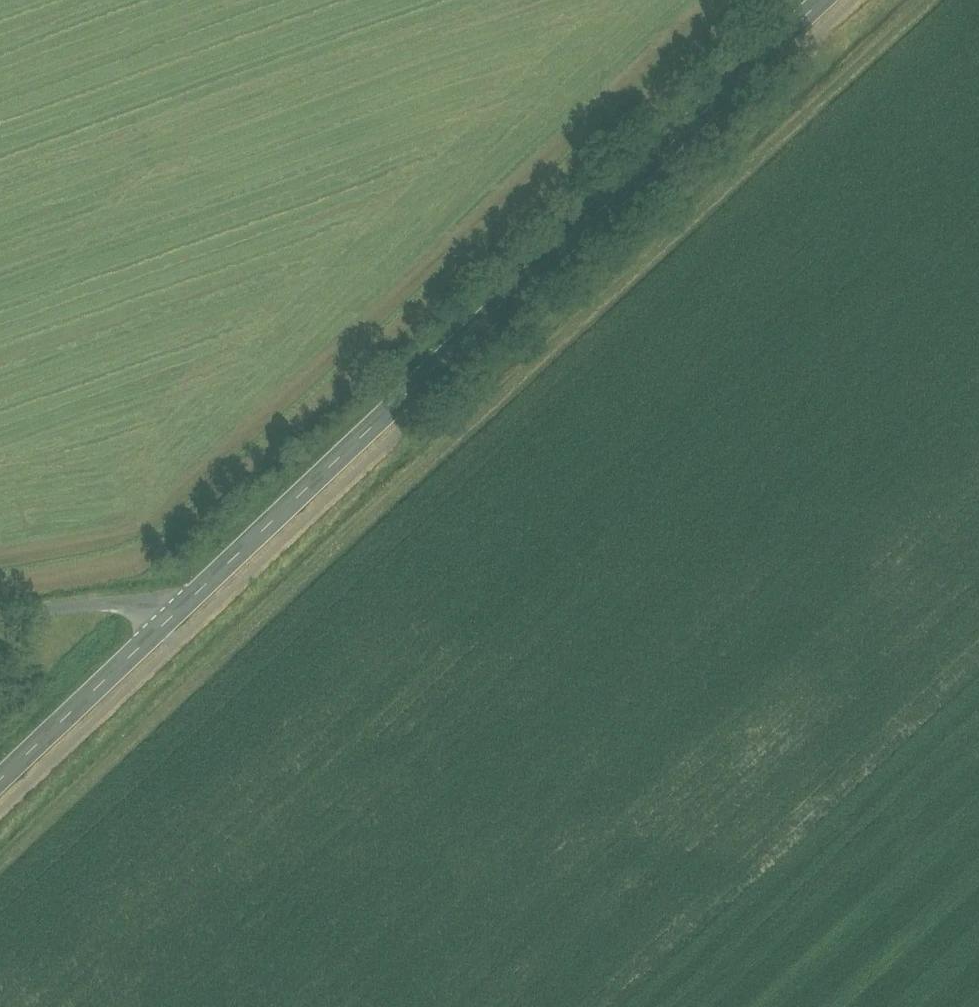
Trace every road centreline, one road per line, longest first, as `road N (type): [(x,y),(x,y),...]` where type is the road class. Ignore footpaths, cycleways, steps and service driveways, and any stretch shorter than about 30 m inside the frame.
road 1 (tertiary): [(818,0),(155,623)]
road 2 (tertiary): [(155,623),(0,770)]
road 3 (unclassified): [(155,623),(118,605),(0,621)]

